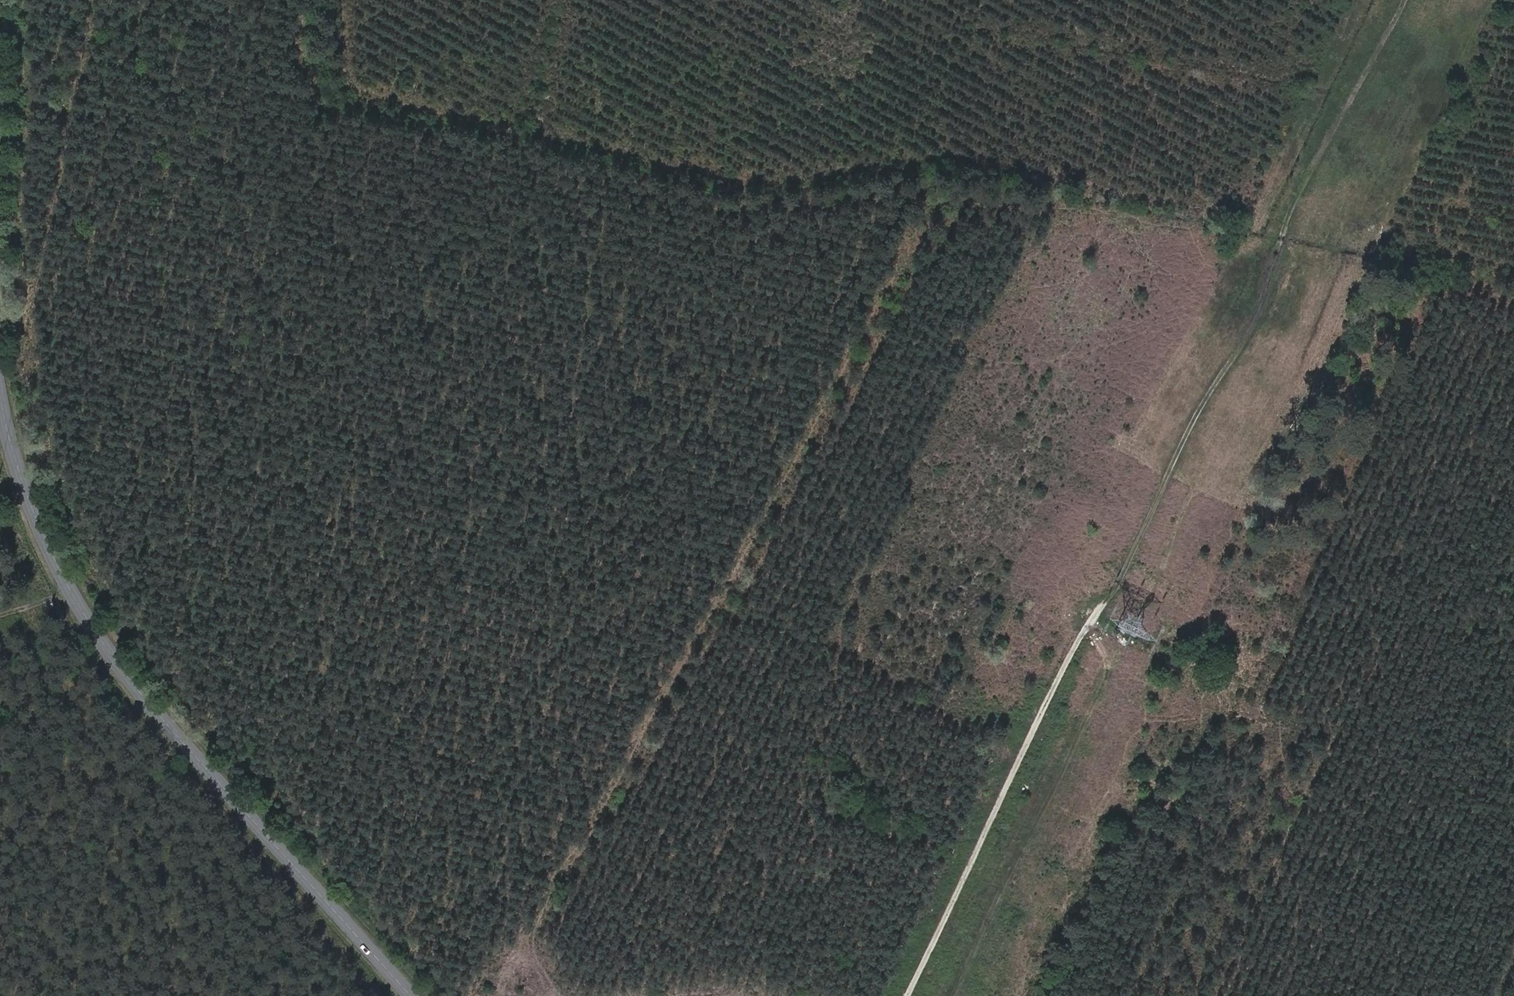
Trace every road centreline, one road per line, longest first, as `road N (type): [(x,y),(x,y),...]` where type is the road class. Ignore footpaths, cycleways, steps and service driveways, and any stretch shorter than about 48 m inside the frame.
road 1 (track): [(907,995),(1210,390),(1259,321),(1292,190),(1403,0)]
road 2 (tertiary): [(0,394),(29,503),(110,649),(411,995)]

